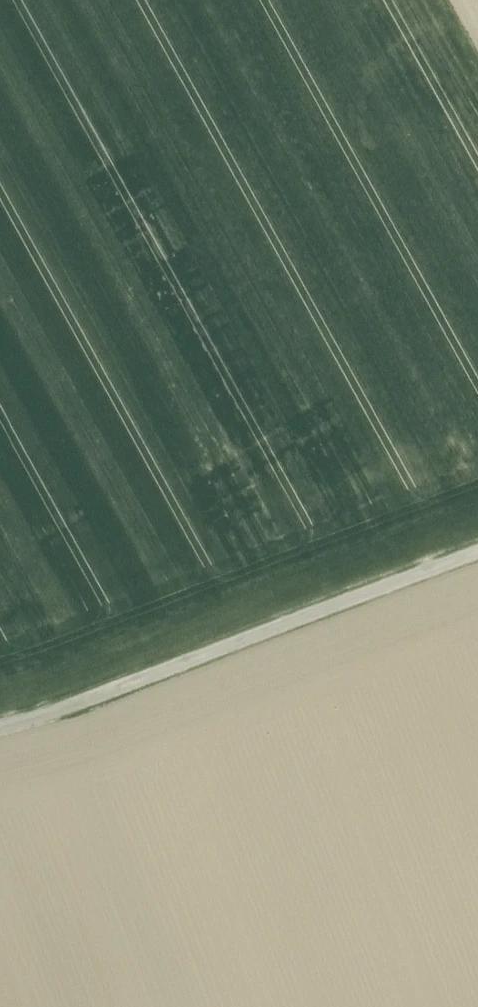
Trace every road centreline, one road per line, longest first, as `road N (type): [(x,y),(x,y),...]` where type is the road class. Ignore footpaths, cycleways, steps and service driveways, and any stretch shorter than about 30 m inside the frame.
road 1 (unclassified): [(477,551),(0,728)]

